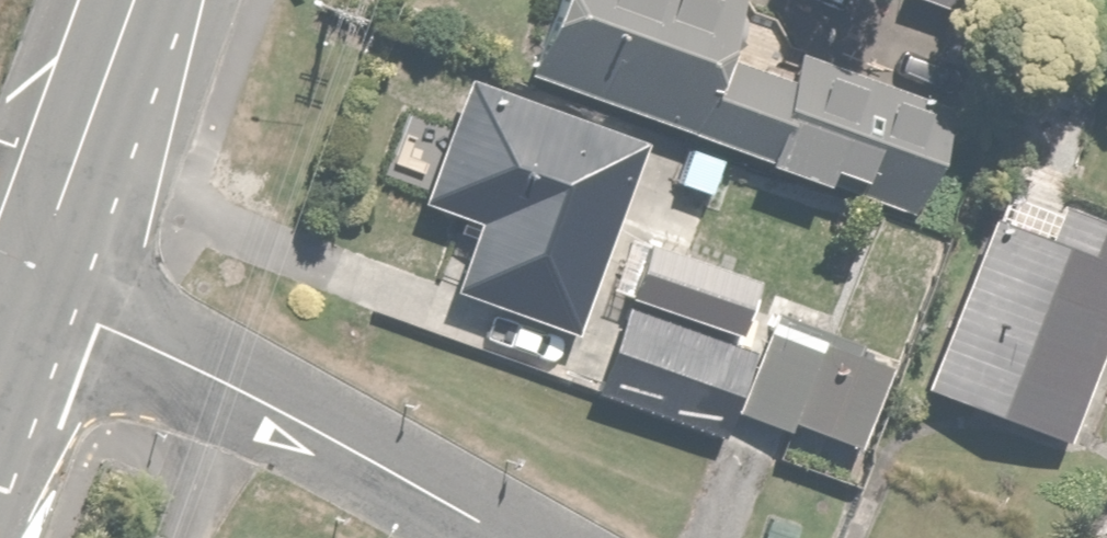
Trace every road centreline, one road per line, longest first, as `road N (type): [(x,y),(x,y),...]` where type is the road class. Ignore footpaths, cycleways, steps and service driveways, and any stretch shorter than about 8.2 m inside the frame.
road 1 (residential): [(507,537),(220,372),(26,292)]
road 2 (primary): [(26,292),(133,0)]

